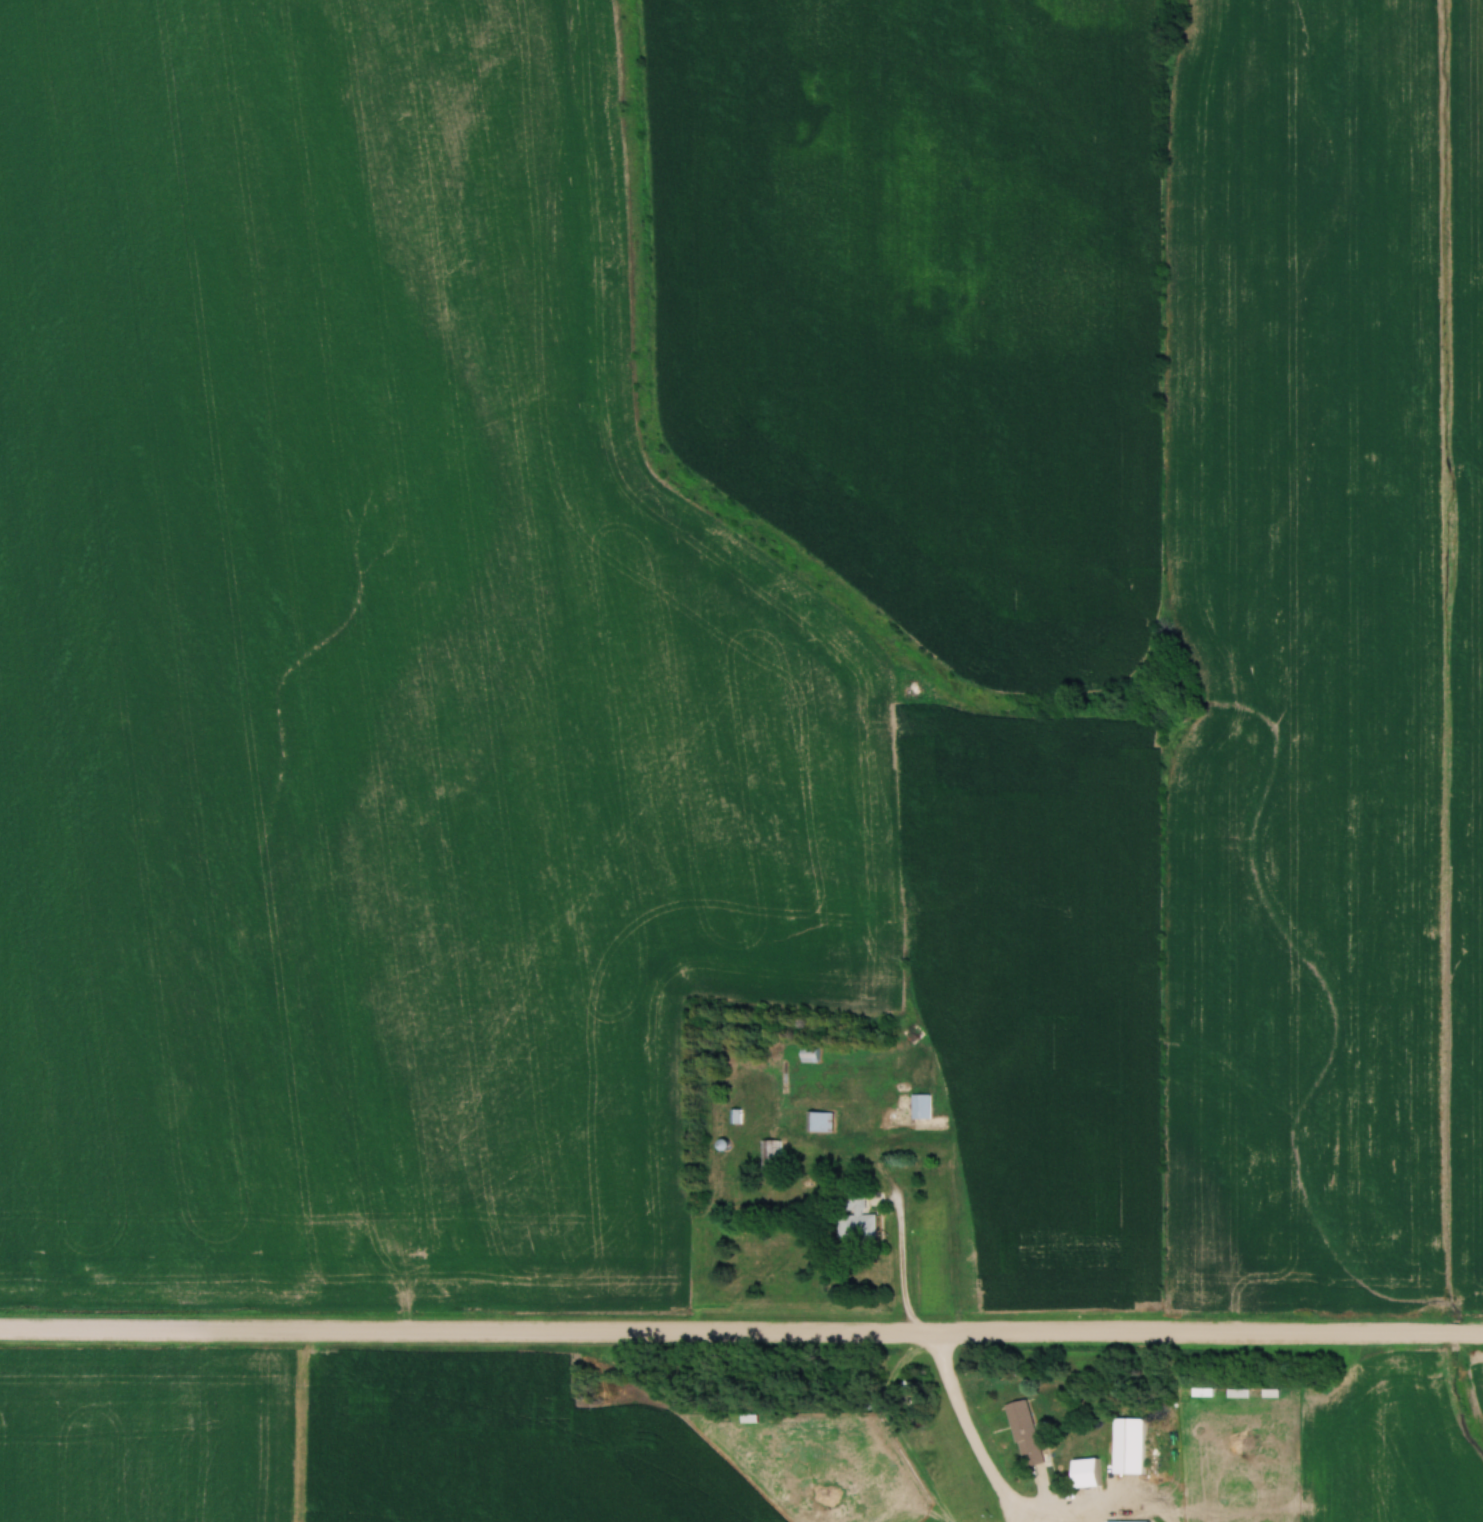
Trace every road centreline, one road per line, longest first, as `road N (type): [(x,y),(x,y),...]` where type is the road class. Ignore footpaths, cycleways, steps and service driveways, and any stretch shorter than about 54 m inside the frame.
road 1 (residential): [(0,1329),(1482,1334)]

